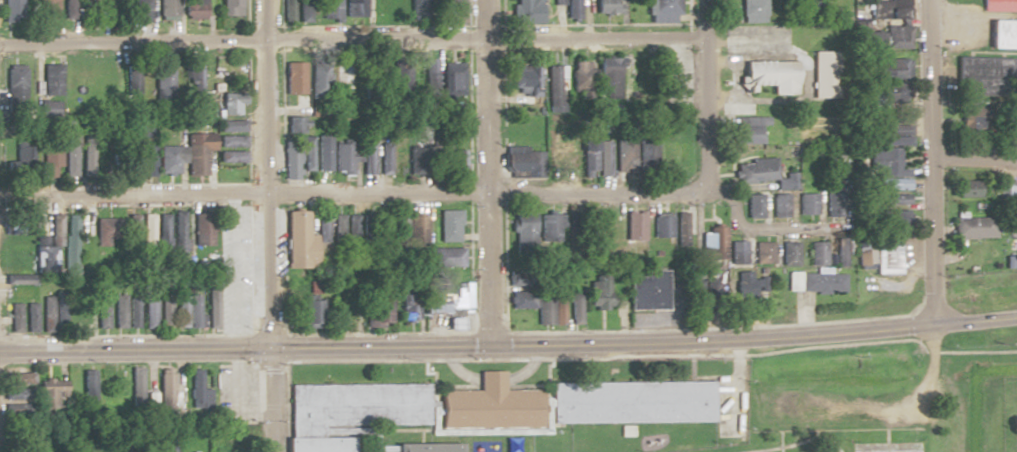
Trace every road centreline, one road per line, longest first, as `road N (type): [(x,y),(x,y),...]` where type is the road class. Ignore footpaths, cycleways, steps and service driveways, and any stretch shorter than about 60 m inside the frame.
road 1 (residential): [(779,50),(655,34),(258,41)]
road 2 (secondary): [(747,336),(261,350)]
road 3 (residential): [(725,194),(260,198)]
road 4 (residential): [(262,451),(258,0)]
road 5 (residential): [(481,346),(477,0)]
road 6 (residential): [(930,321),(927,0)]
road 7 (secondary): [(1016,314),(747,336)]
road 8 (secondary): [(261,350),(0,352)]
road 9 (residential): [(260,198),(0,200)]
road 10 (residential): [(258,41),(0,44)]
road 11 (residential): [(704,194),(703,0)]

